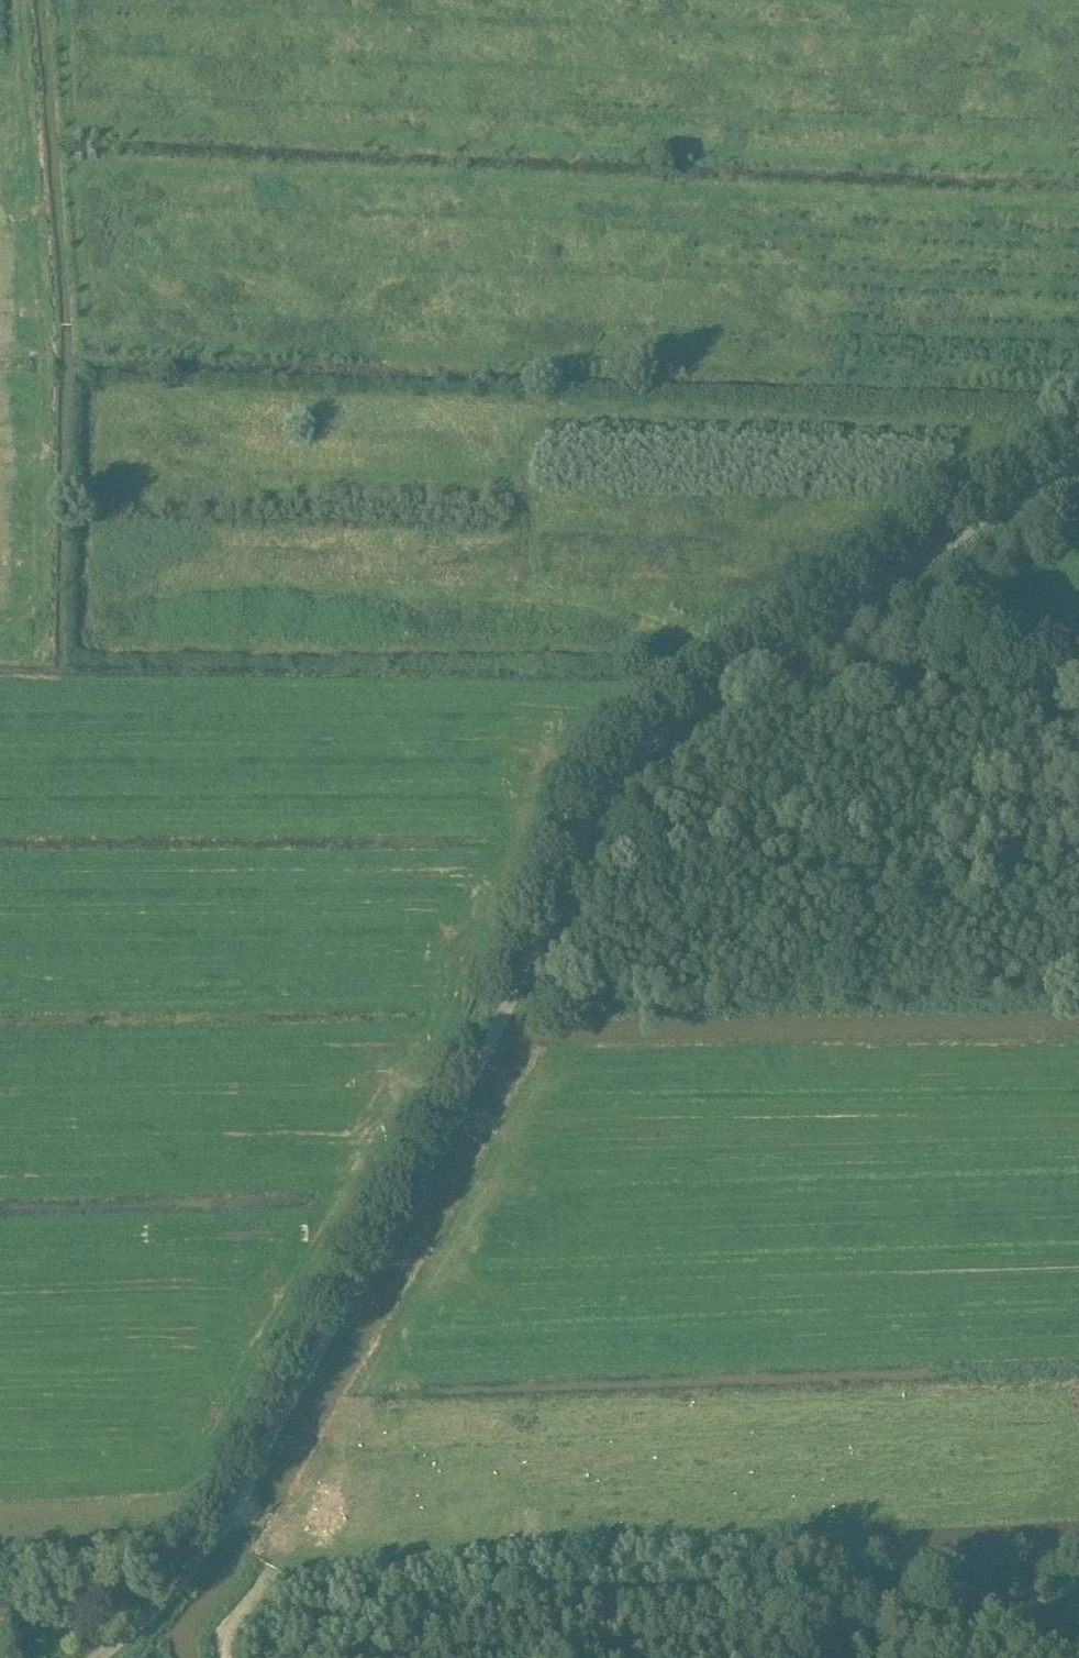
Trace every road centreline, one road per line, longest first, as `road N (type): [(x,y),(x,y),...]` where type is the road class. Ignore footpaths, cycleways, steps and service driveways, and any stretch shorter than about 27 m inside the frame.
road 1 (unclassified): [(84,1657),(188,1569),(245,1490),(392,1213),(603,773),(697,700),(1078,456)]

